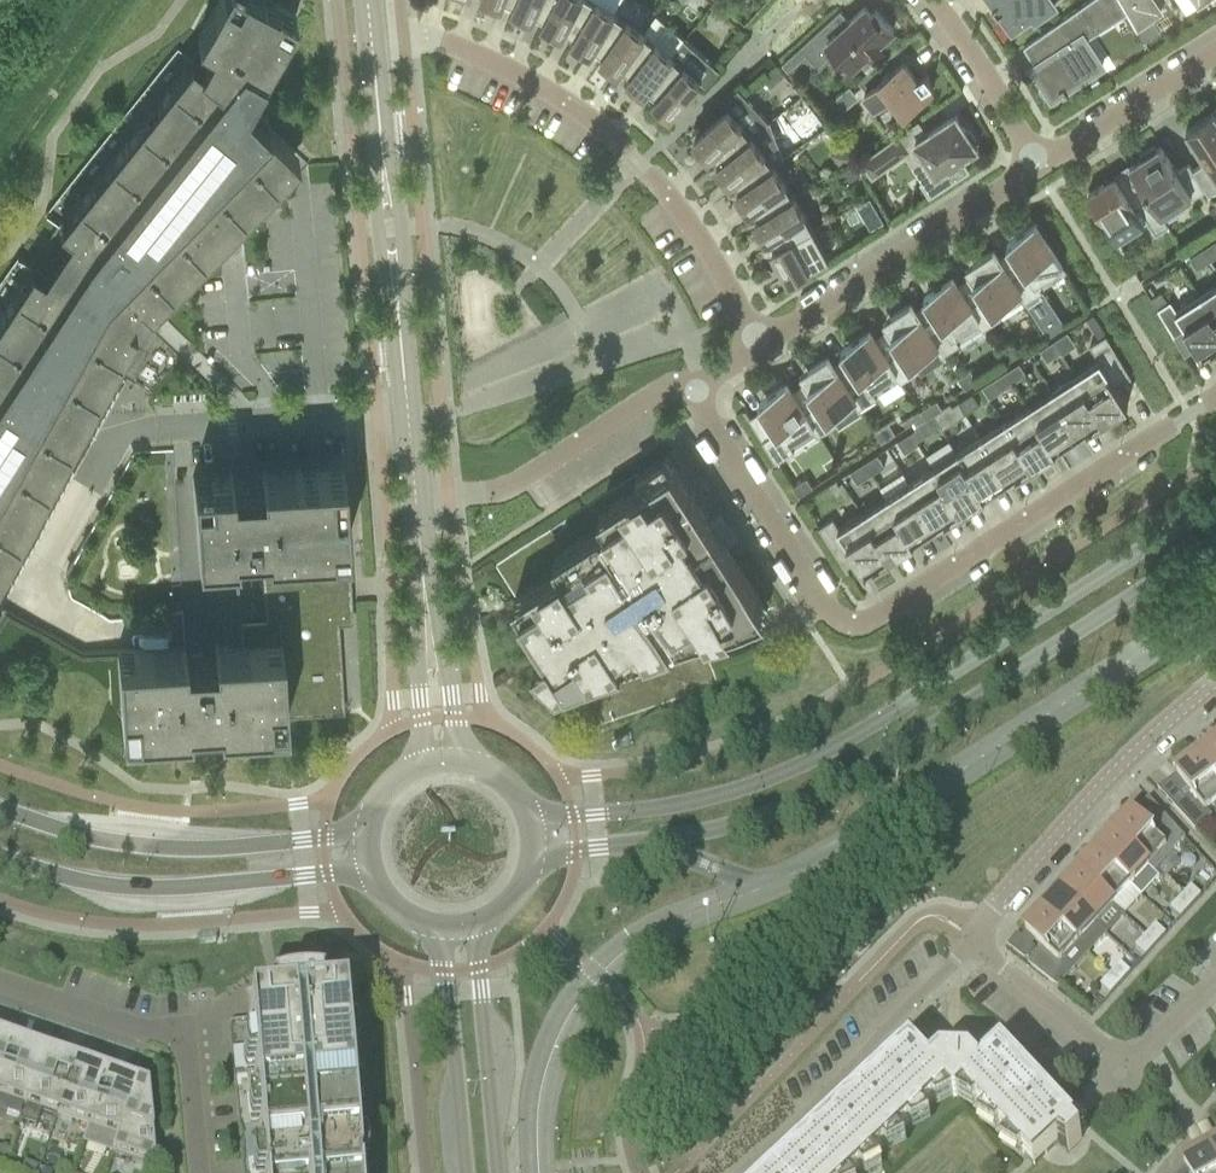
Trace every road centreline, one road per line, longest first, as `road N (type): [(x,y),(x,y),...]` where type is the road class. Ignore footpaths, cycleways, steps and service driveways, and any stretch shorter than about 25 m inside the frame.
road 1 (secondary): [(1215,505),(815,763),(684,811),(526,815)]
road 2 (secondary): [(532,876),(576,856),(744,822),(825,795),(1215,543)]
road 3 (residential): [(692,394),(818,602),(848,624),(883,616),(1215,398)]
road 4 (residential): [(757,348),(708,256),(640,163),(586,119),(438,43),(371,41)]
road 5 (residential): [(414,500),(371,41)]
road 6 (secondary): [(0,859),(88,887),(136,891),(370,876)]
road 7 (secondary): [(366,836),(147,848),(0,810)]
road 8 (residential): [(972,942),(997,902),(1126,762),(1215,684)]
road 9 (residential): [(757,348),(1036,167)]
road 10 (residential): [(733,1172),(972,942)]
road 11 (residential): [(0,986),(180,1049),(193,1172)]
road 12 (residential): [(414,500),(502,495),(662,390),(692,394)]
road 13 (residential): [(476,772),(457,722),(414,500)]
road 14 (residential): [(414,500),(416,776)]
road 15 (tertiary): [(496,1172),(479,933)]
road 16 (tertiary): [(439,937),(459,1172)]
road 17 (residential): [(1036,167),(1215,55)]
road 18 (residential): [(1036,167),(927,0)]
road 19 (residential): [(1111,1053),(972,942)]

